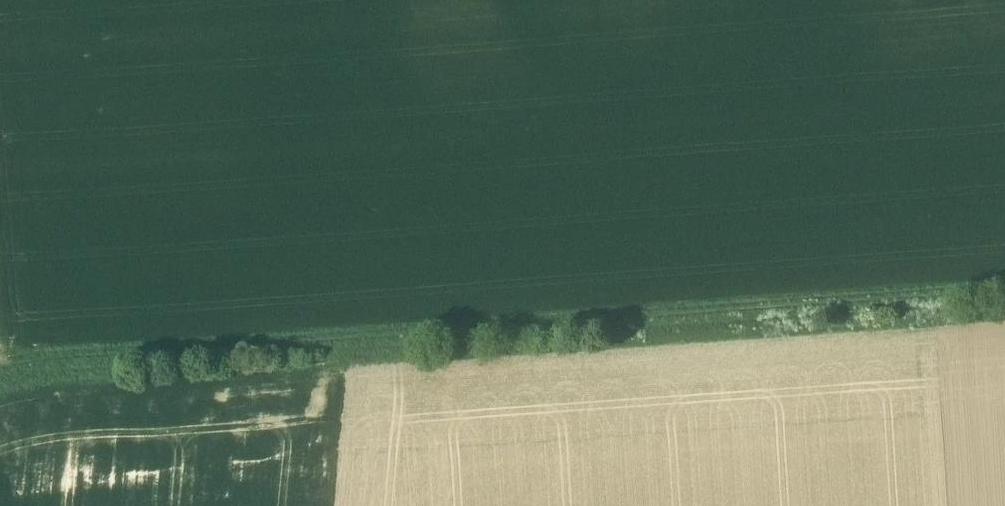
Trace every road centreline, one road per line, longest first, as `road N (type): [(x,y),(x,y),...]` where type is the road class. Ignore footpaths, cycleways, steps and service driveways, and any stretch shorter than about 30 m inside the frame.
road 1 (track): [(0,409),(69,391),(1004,330)]
road 2 (track): [(0,379),(46,368),(1004,301)]

